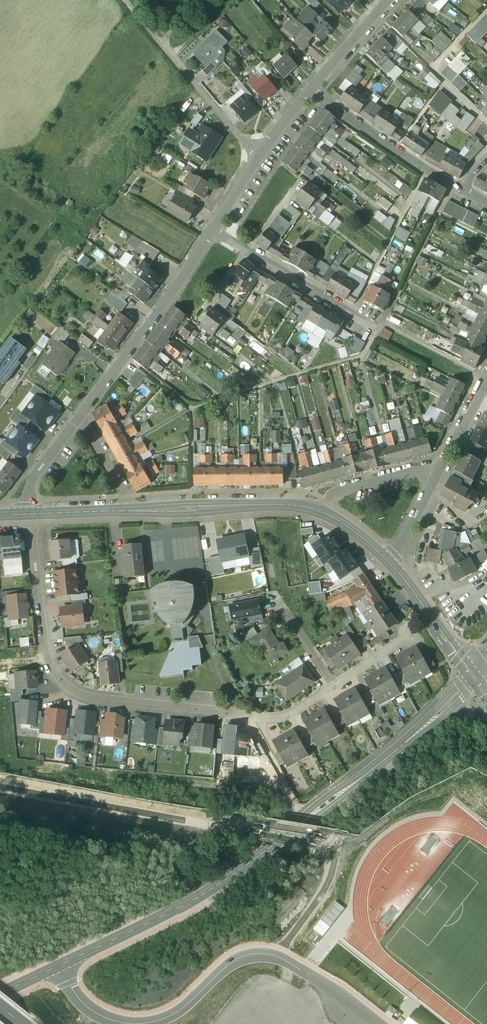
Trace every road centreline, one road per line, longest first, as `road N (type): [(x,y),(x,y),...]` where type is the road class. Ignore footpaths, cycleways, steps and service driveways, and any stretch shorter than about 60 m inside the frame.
road 1 (residential): [(31,514),(53,670),(87,698),(269,718),(294,715),(336,686)]
road 2 (tertiary): [(62,966),(197,897),(431,723)]
road 3 (unclassified): [(140,1023),(171,1016),(230,965),(262,953),(284,959),(379,1023)]
road 4 (residential): [(77,422),(211,229)]
road 5 (residential): [(211,229),(380,326)]
road 6 (tertiary): [(317,510),(130,509)]
road 7 (residential): [(459,188),(309,93)]
road 8 (tertiary): [(475,675),(391,564)]
road 9 (residential): [(434,473),(413,470),(329,492),(317,510)]
road 10 (residential): [(177,62),(258,158)]
road 11 (residential): [(309,93),(390,0)]

